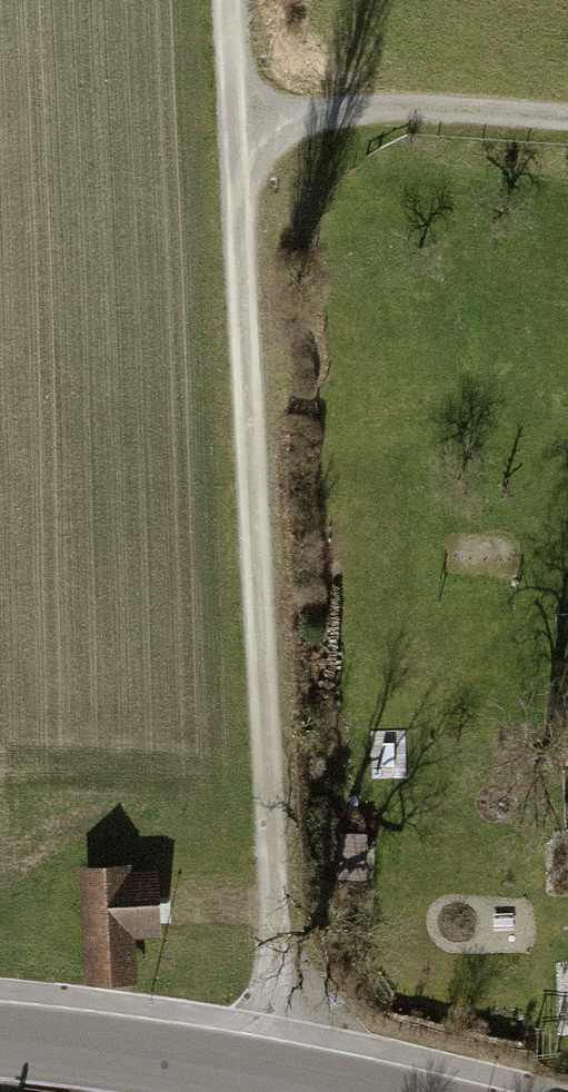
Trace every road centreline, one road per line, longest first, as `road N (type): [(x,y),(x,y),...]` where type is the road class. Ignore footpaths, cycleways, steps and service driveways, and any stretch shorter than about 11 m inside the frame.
road 1 (track): [(231,120),(290,1029)]
road 2 (track): [(231,120),(364,111),(567,120)]
road 3 (secondary): [(0,1040),(289,1082)]

